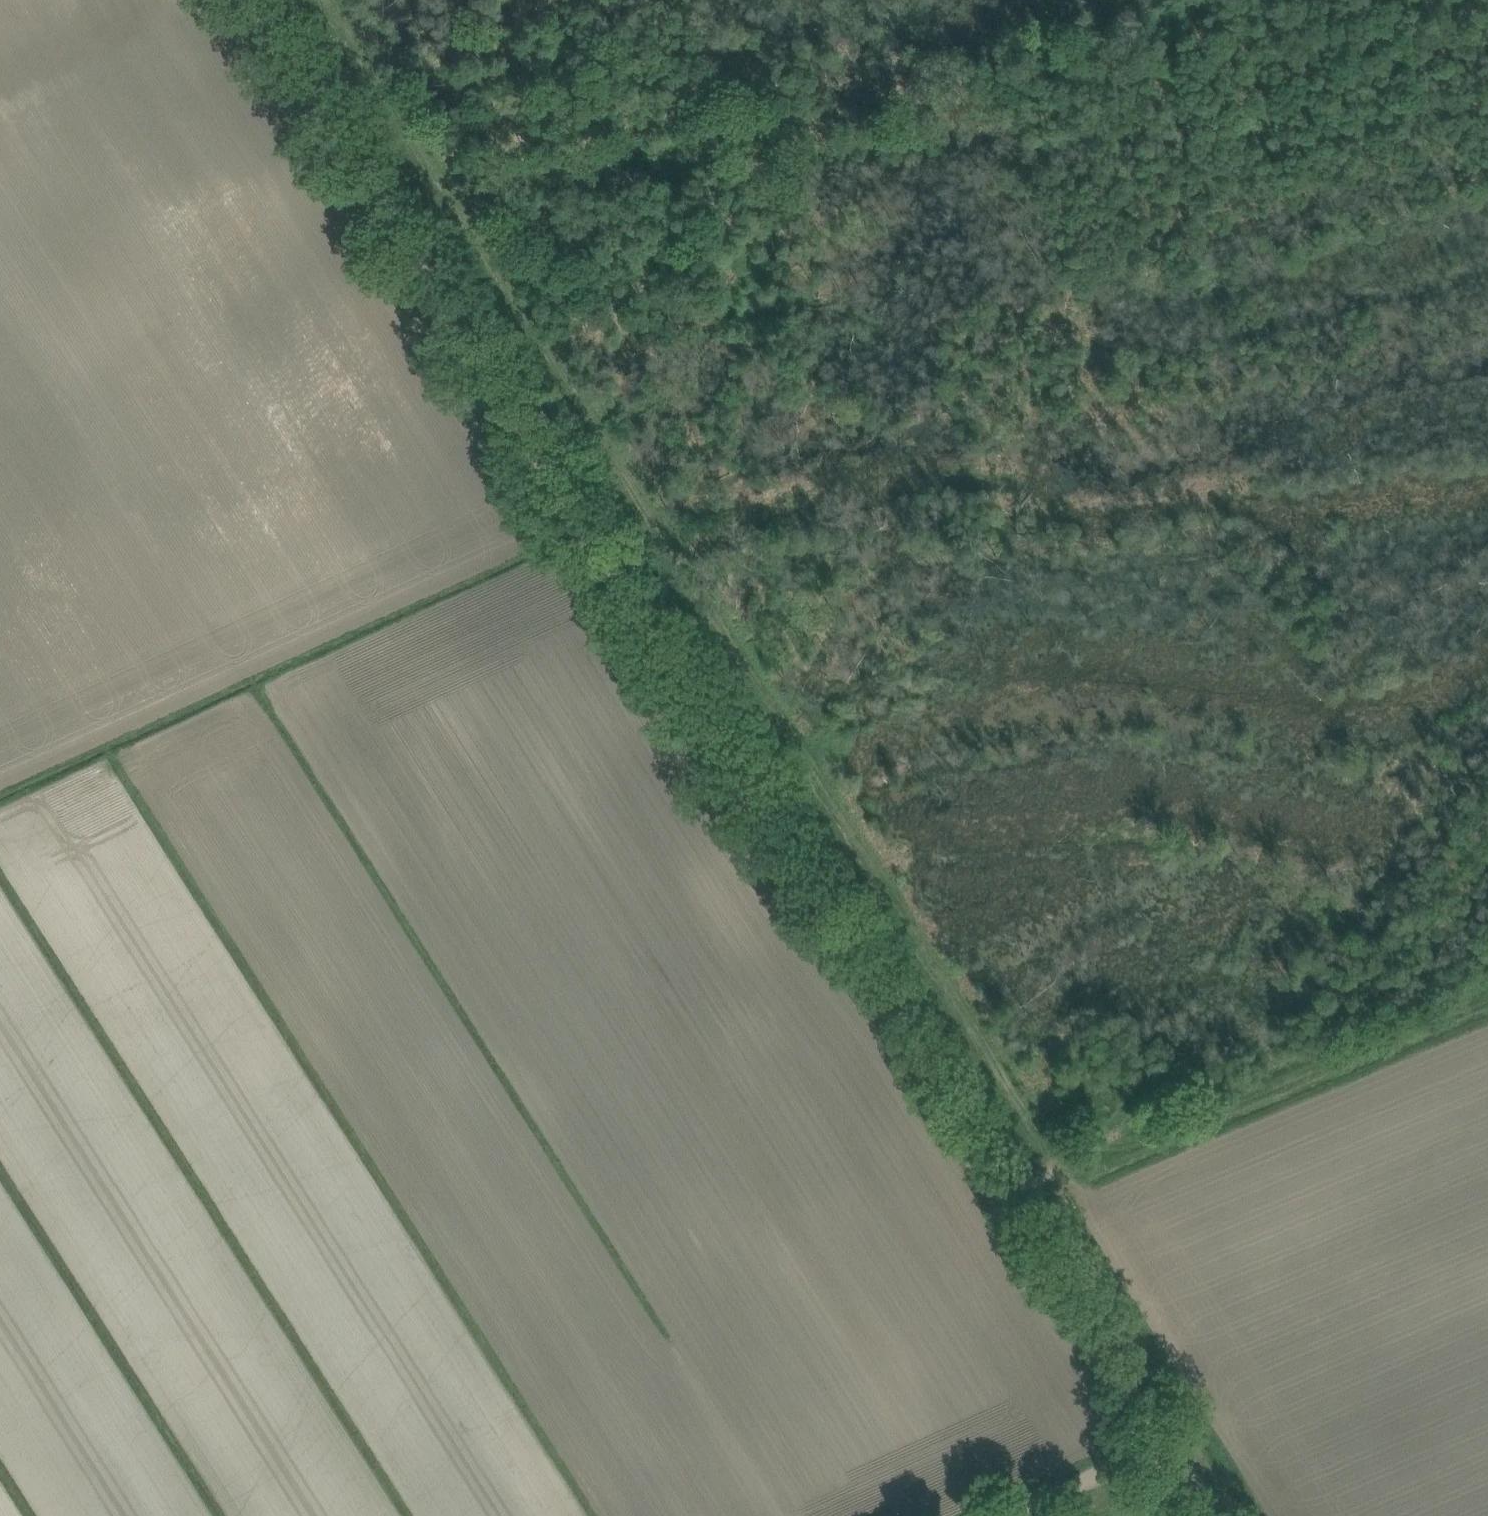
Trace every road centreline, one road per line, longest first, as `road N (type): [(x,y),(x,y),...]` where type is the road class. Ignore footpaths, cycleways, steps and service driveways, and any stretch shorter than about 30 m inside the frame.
road 1 (track): [(1015,1201),(257,0)]
road 2 (track): [(1487,1005),(1015,1201)]
road 3 (track): [(1166,1453),(1015,1201)]
road 4 (track): [(1166,1453),(1034,1515)]

